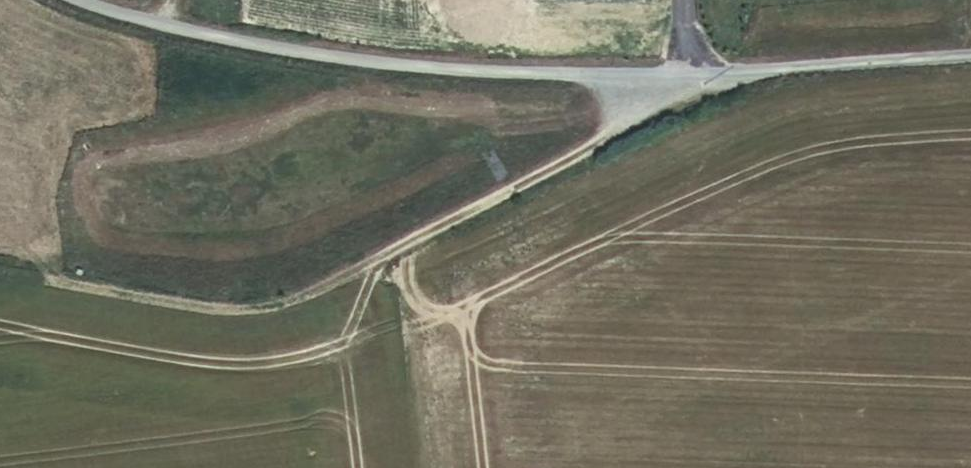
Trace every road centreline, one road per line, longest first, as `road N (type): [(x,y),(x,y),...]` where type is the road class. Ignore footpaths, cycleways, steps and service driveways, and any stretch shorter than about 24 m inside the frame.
road 1 (unclassified): [(82,0),(187,32),(432,70),(719,77),(970,59)]
road 2 (track): [(642,76),(642,100),(599,139),(297,299),(228,310),(49,279)]

